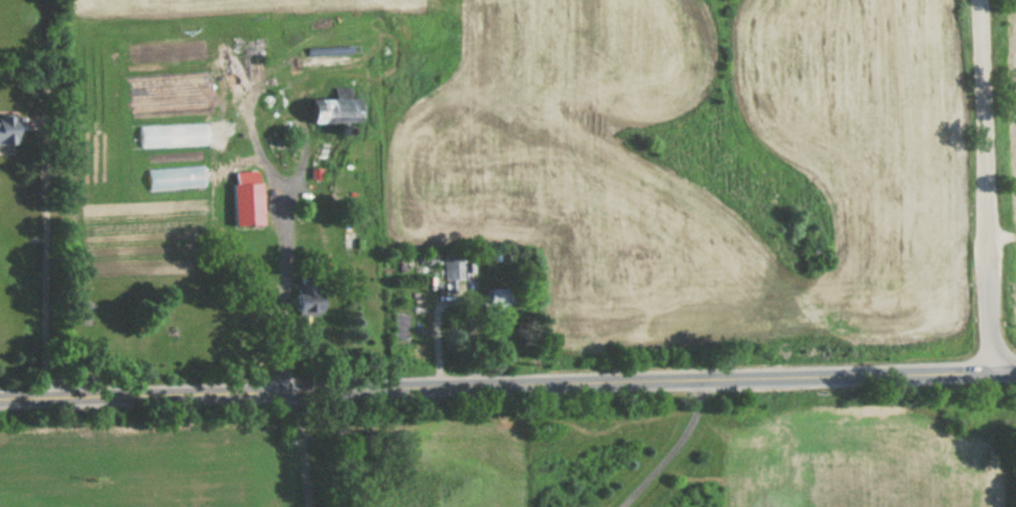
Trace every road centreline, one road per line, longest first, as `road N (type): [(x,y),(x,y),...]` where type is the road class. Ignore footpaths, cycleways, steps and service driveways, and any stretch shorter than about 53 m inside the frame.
road 1 (tertiary): [(1015,372),(0,400)]
road 2 (residential): [(993,372),(980,0)]

